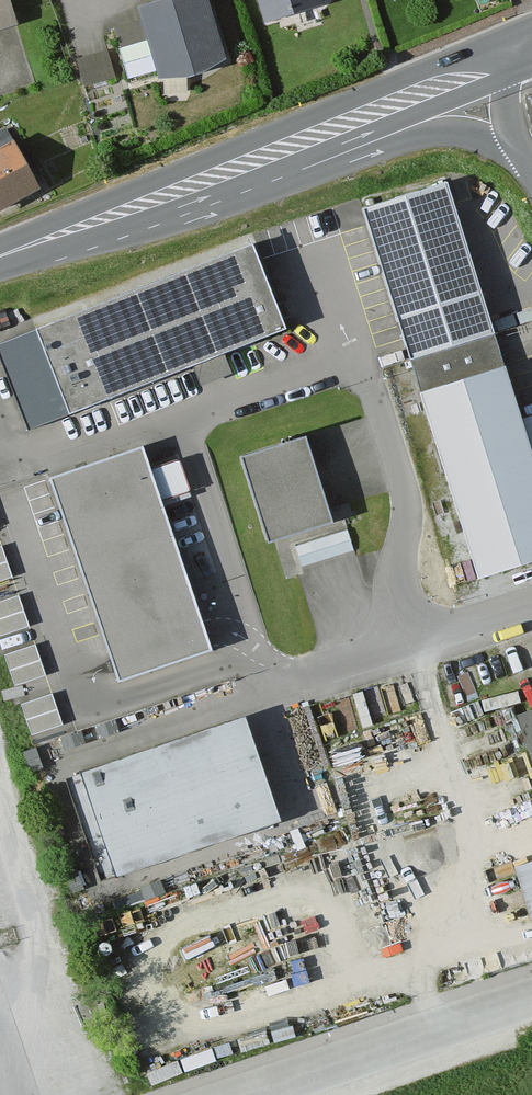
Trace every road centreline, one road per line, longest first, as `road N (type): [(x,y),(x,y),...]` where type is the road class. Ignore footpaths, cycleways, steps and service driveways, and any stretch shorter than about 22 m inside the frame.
road 1 (secondary): [(495,51),(0,253)]
road 2 (residential): [(255,1094),(531,1004)]

